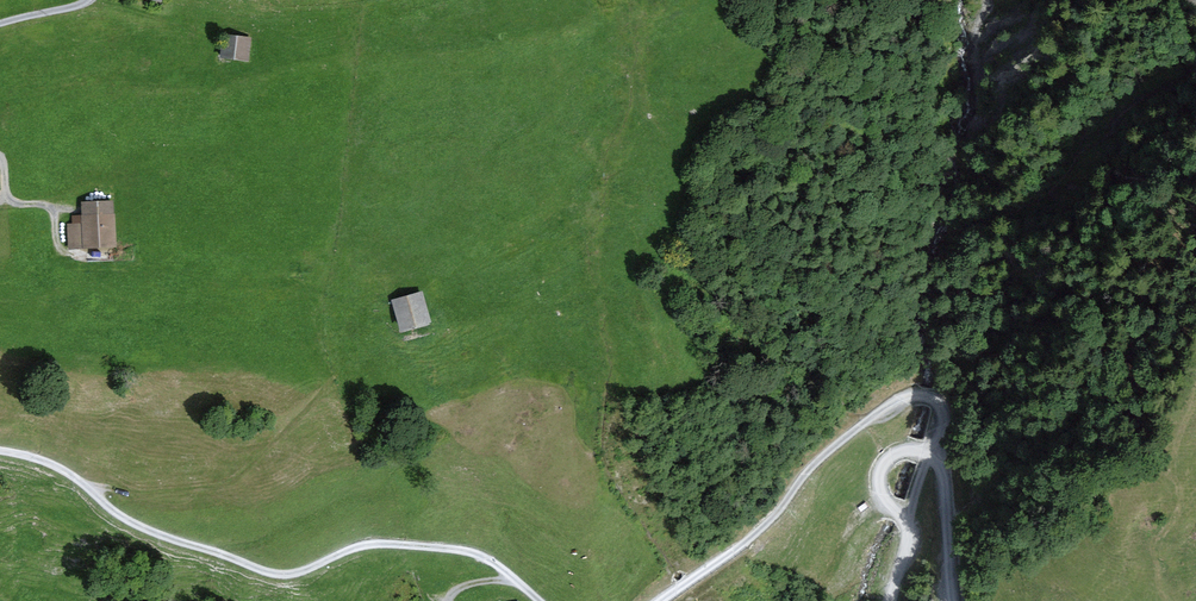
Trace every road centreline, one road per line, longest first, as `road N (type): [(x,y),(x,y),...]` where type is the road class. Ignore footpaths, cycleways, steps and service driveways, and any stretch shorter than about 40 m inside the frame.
road 1 (track): [(0,449),(54,463),(131,521),(264,570),(289,572),(372,542),(468,549),(539,600)]
road 2 (track): [(654,600),(759,528),(817,458),(885,404),(919,391),(934,394),(947,412),(917,475),(884,600)]
road 3 (track): [(378,313),(365,317),(323,391),(234,480),(88,487)]
road 4 (track): [(904,521),(875,499),(878,468),(899,447),(923,463),(947,548),(949,600)]
road 5 (track): [(212,32),(92,0)]

